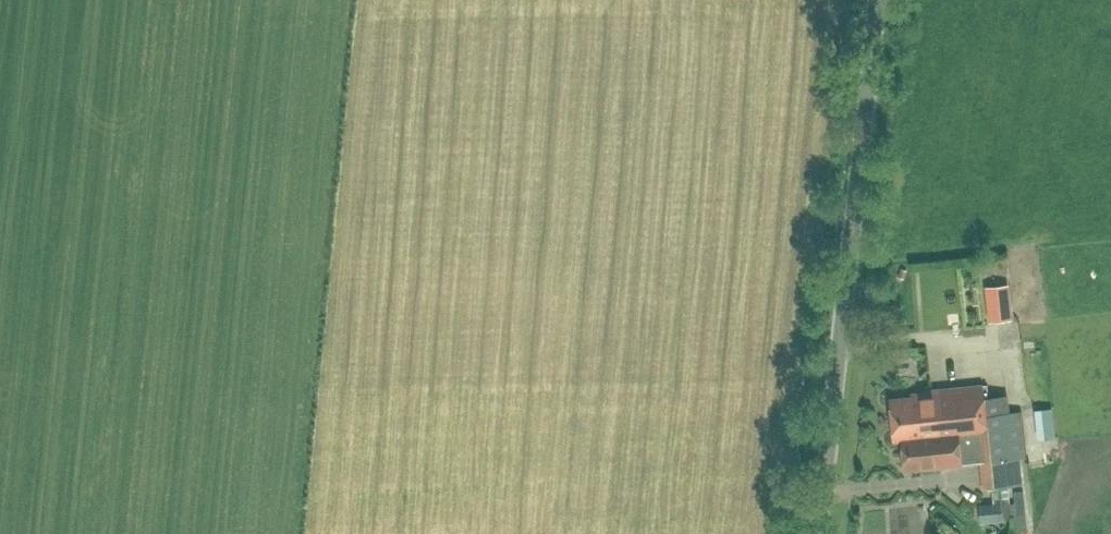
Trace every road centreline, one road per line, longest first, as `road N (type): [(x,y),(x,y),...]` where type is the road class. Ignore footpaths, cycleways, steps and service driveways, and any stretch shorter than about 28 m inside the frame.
road 1 (unclassified): [(815,533),(874,0)]

